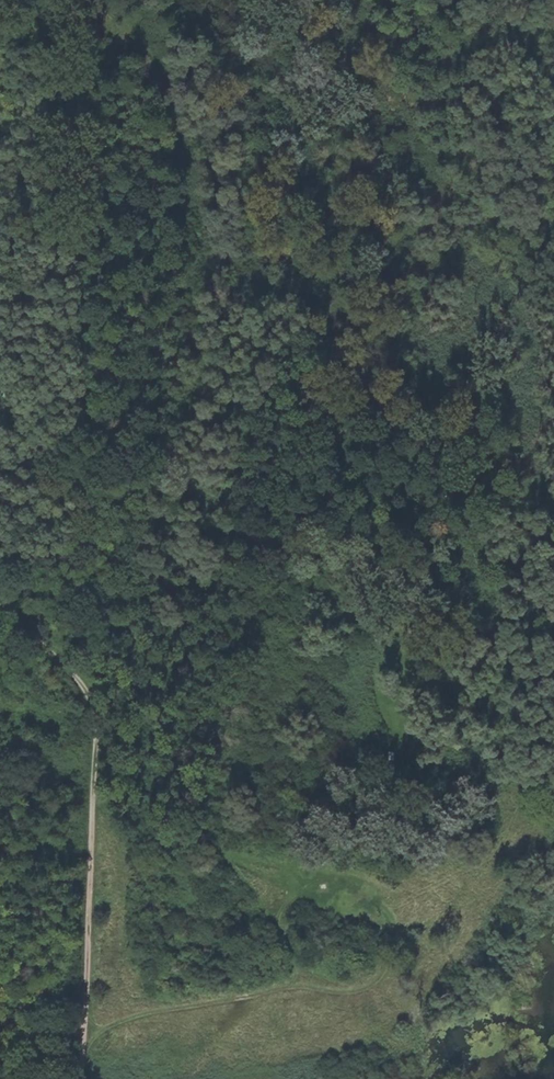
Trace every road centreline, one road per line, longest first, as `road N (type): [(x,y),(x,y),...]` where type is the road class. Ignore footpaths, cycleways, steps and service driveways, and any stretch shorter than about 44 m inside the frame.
road 1 (track): [(0,602),(93,693),(98,716),(83,1078)]

